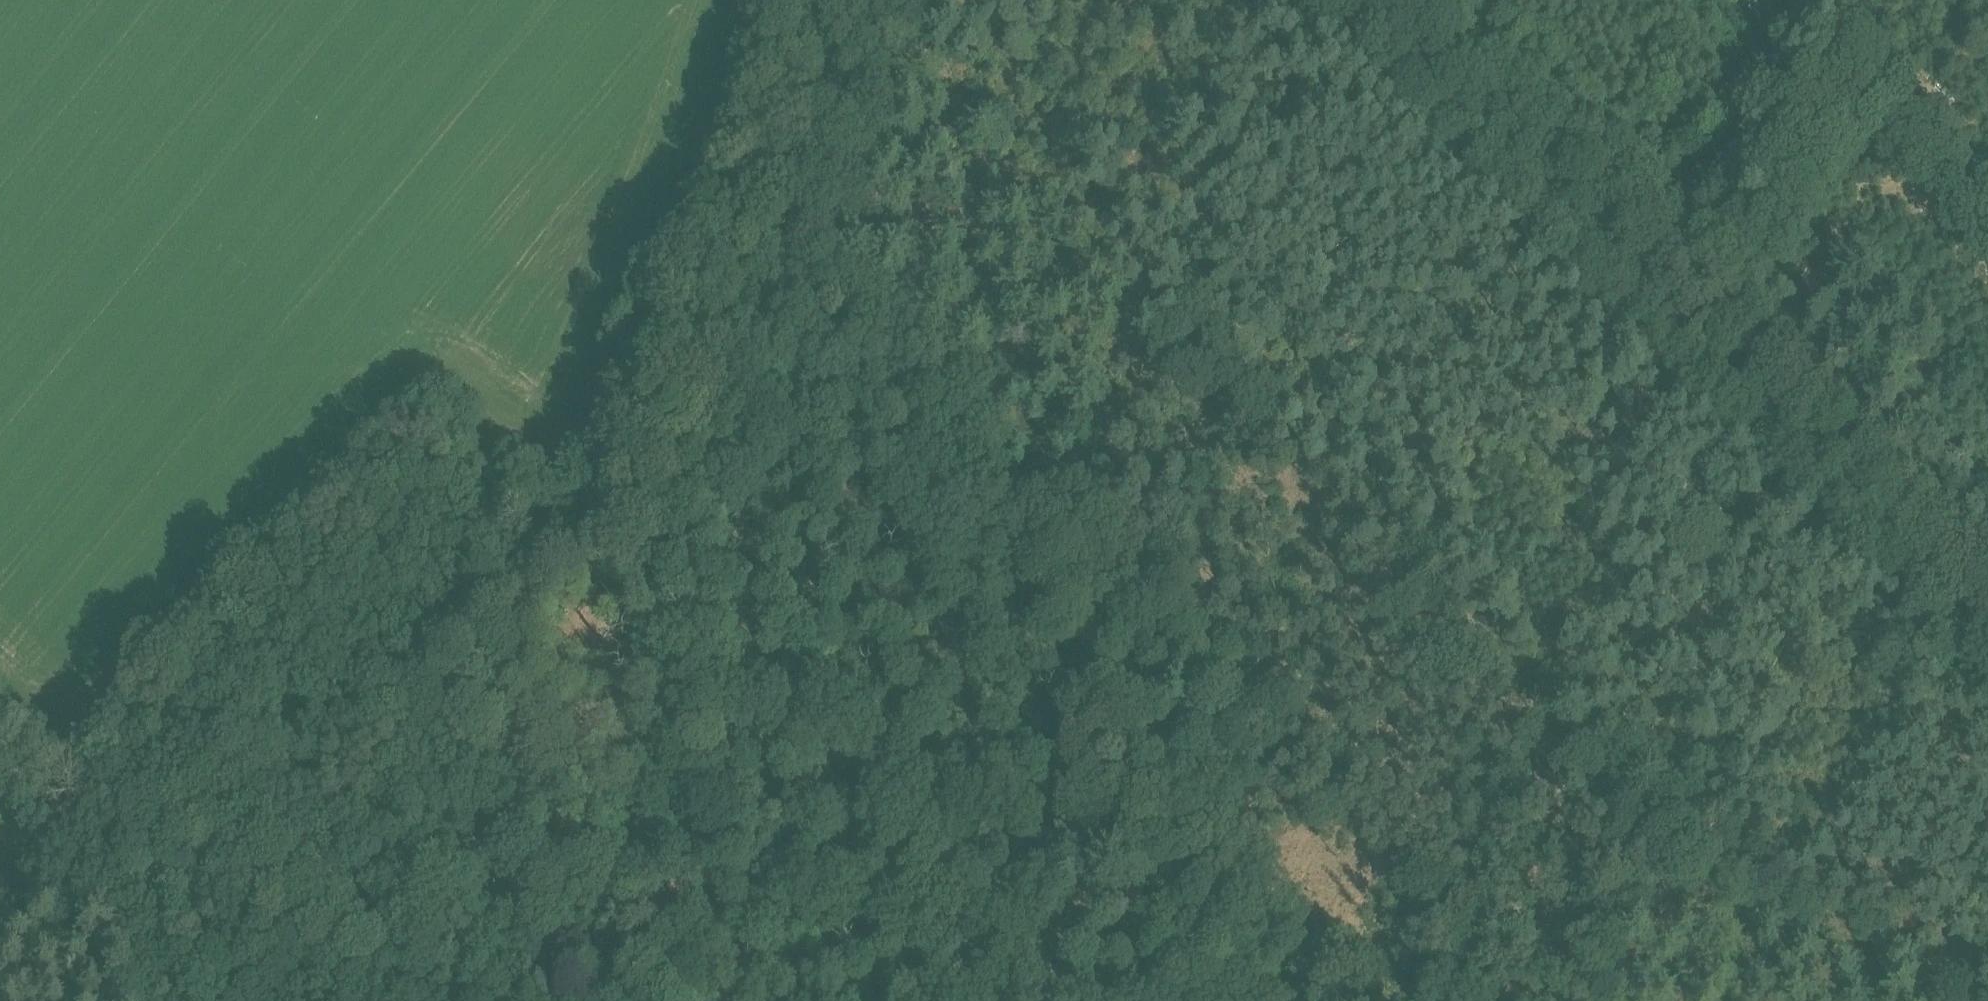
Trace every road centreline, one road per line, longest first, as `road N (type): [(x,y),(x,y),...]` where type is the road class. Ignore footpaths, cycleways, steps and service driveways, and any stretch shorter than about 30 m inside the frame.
road 1 (tertiary): [(1987,624),(1355,0)]

